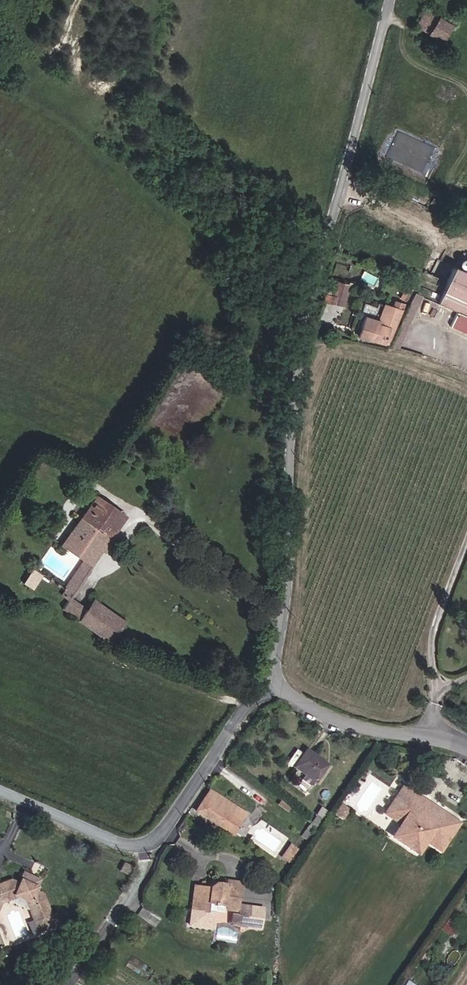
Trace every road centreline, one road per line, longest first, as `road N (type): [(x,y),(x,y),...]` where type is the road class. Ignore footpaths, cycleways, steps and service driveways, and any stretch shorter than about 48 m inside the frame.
road 1 (unclassified): [(274,681),(294,578),(296,388),(392,0)]
road 2 (unclassified): [(146,845),(166,830),(248,705),(274,681)]
road 3 (unclassified): [(466,743),(431,732),(369,732),(274,681)]
road 4 (residential): [(71,984),(147,878),(146,845)]
road 5 (unclassified): [(0,789),(146,845)]

